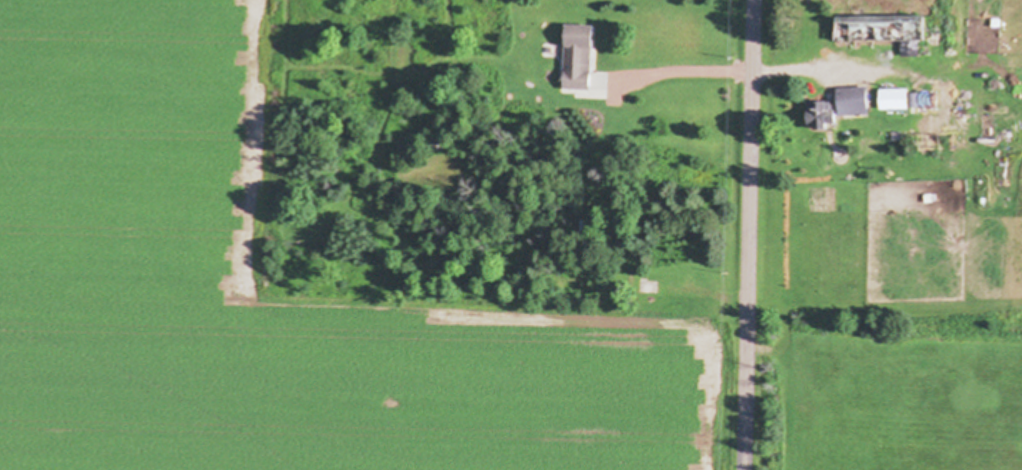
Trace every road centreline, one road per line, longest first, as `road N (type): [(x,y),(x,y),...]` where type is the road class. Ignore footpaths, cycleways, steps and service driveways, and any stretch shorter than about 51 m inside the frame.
road 1 (residential): [(743,469),(753,0)]

